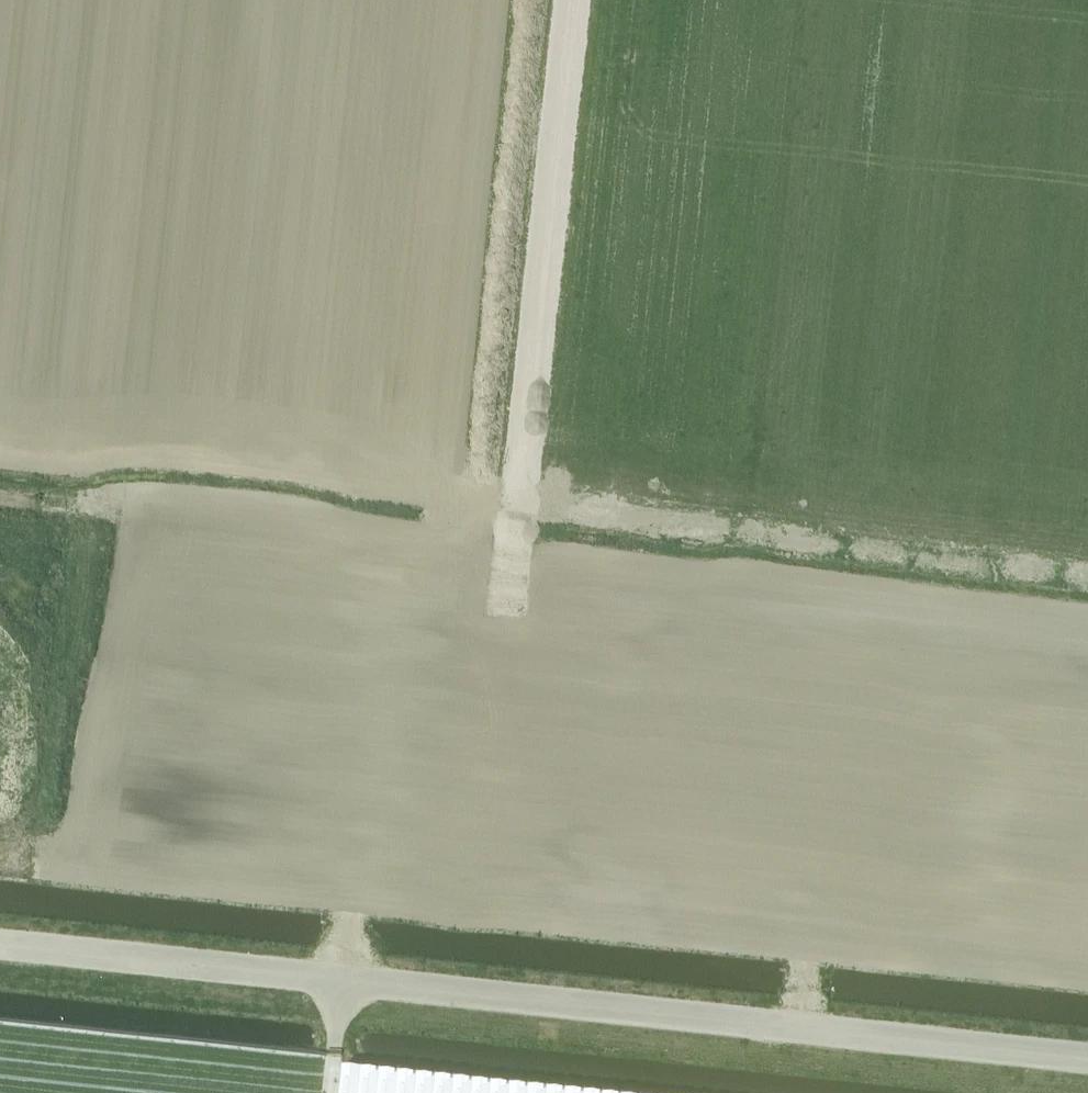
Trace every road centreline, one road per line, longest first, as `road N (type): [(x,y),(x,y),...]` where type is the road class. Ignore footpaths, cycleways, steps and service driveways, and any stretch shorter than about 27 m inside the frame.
road 1 (unclassified): [(538,1004),(1087,1061)]
road 2 (unclassified): [(0,950),(538,1004)]
road 3 (unclassified): [(538,1004),(593,553)]

